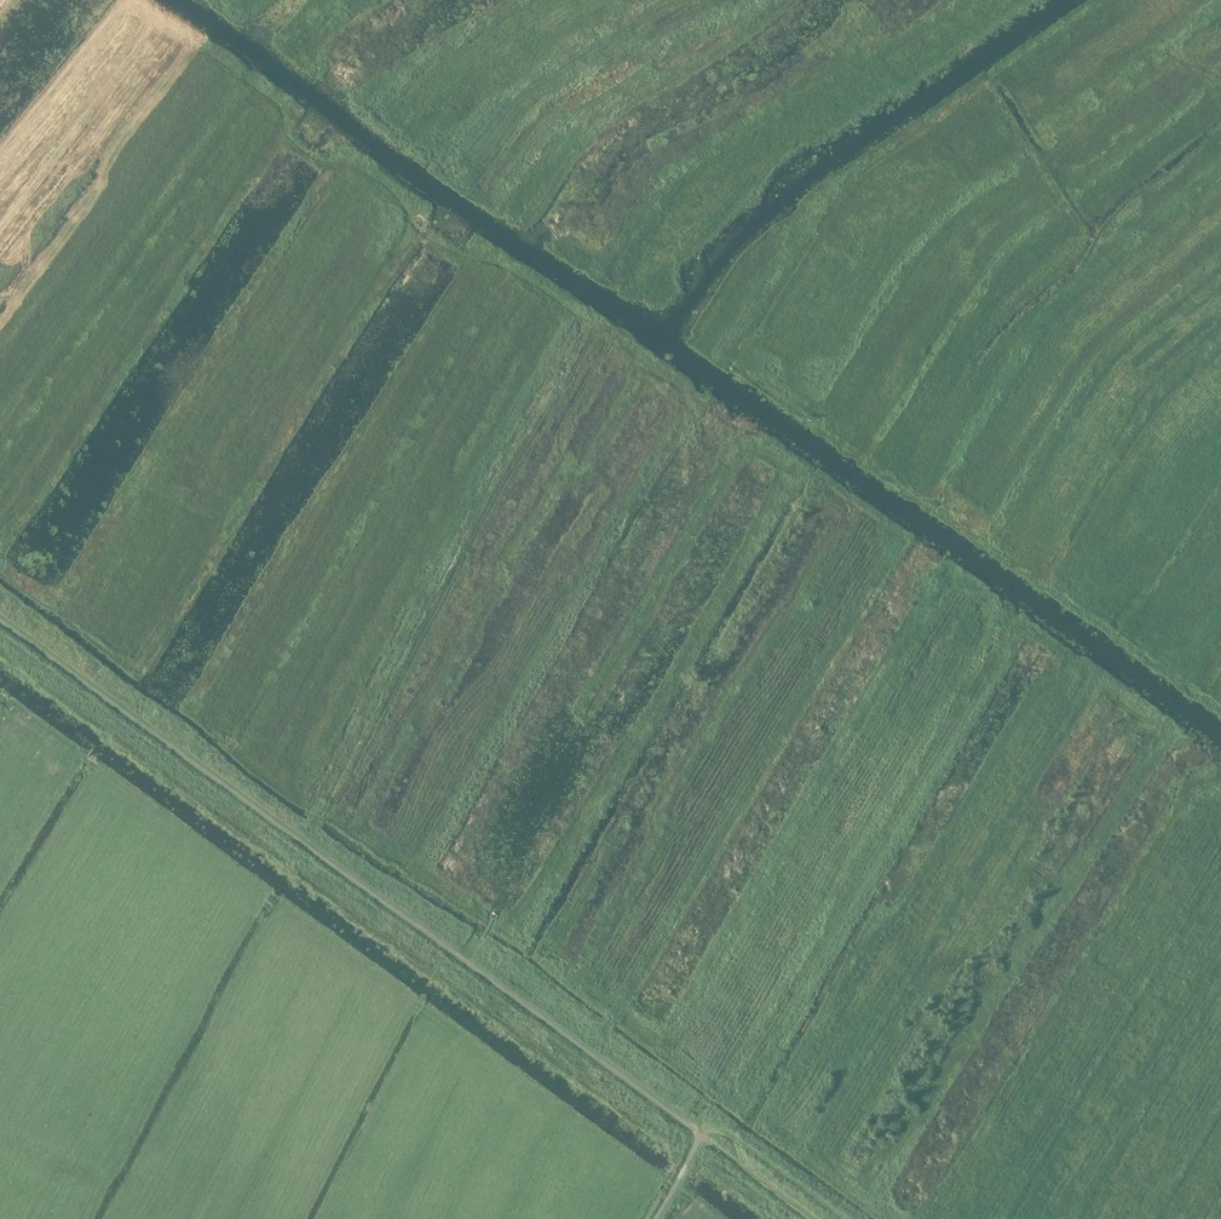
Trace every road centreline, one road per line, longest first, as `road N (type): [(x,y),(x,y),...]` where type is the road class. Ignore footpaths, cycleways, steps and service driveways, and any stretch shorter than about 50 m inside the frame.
road 1 (track): [(697,1134),(725,1131),(845,1218)]
road 2 (track): [(697,1134),(813,1218)]

